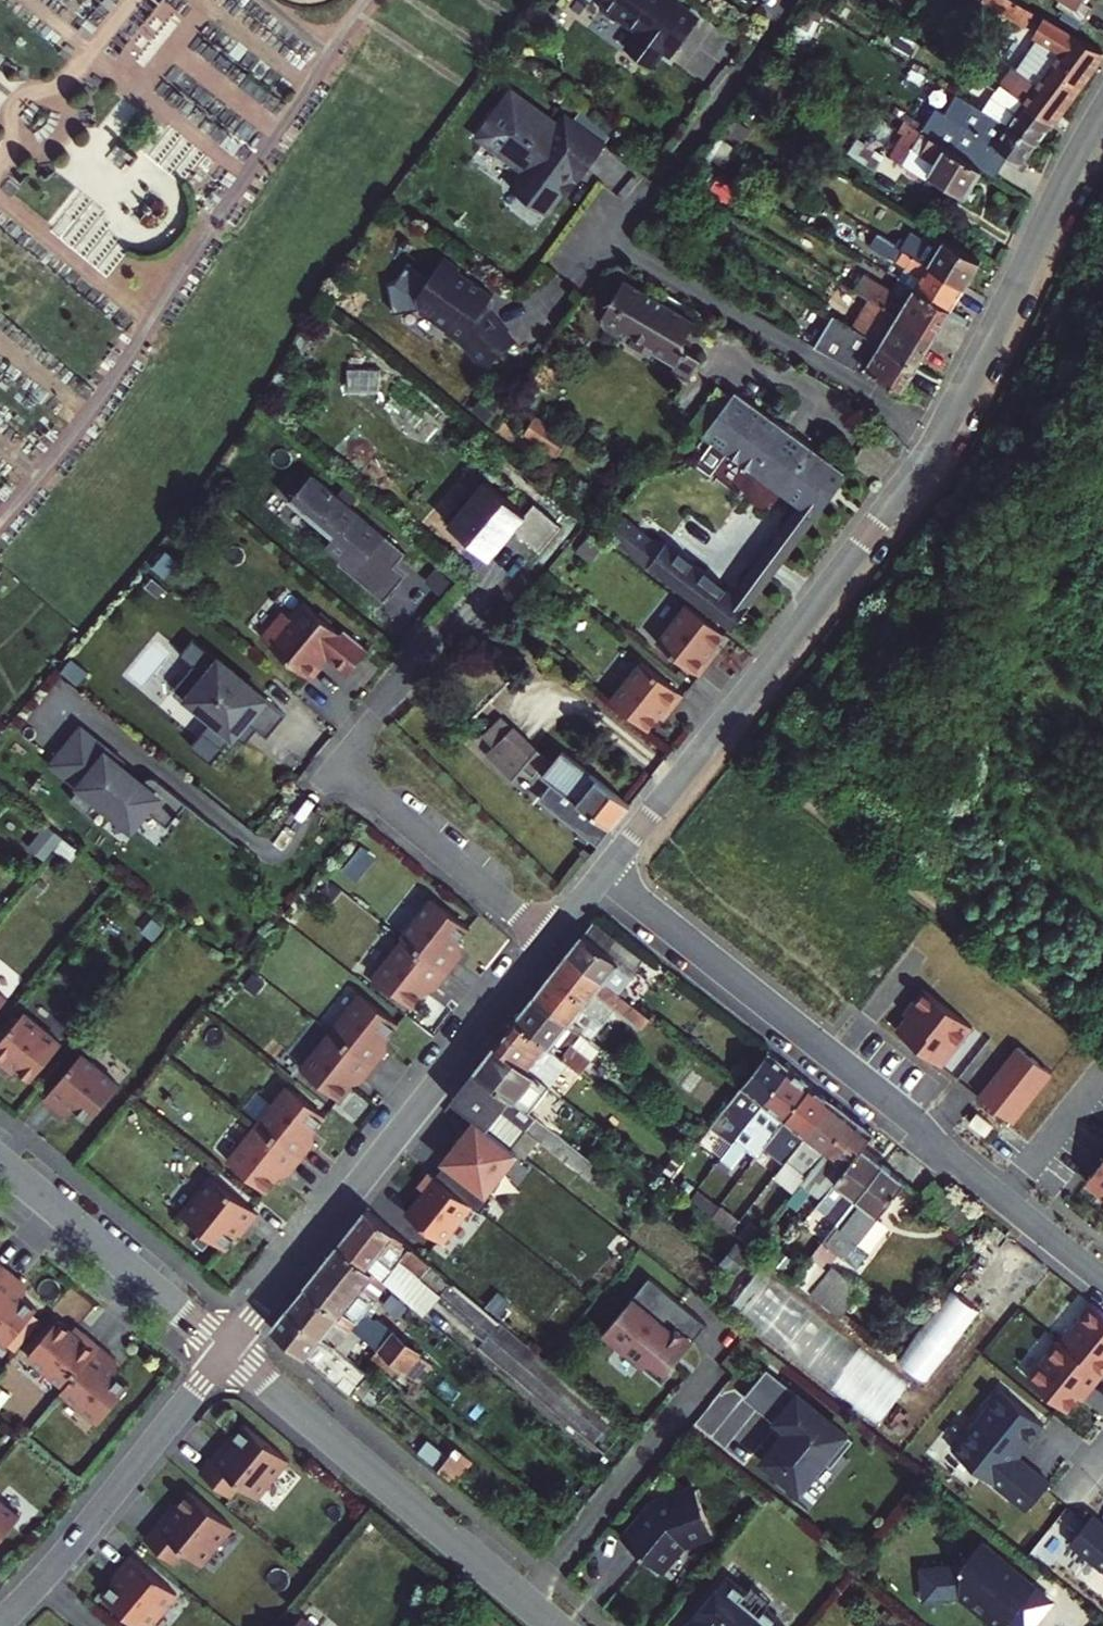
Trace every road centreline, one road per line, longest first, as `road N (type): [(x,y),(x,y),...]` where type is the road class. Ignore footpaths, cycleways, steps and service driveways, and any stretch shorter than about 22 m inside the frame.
road 1 (residential): [(596,883),(941,434),(1102,108)]
road 2 (residential): [(596,883),(1102,1282)]
road 3 (residential): [(225,1349),(550,944)]
road 4 (residential): [(550,944),(337,765),(442,635)]
road 5 (residential): [(225,1349),(555,1625)]
road 6 (residential): [(0,1624),(225,1349)]
road 7 (residential): [(0,1165),(225,1349)]

